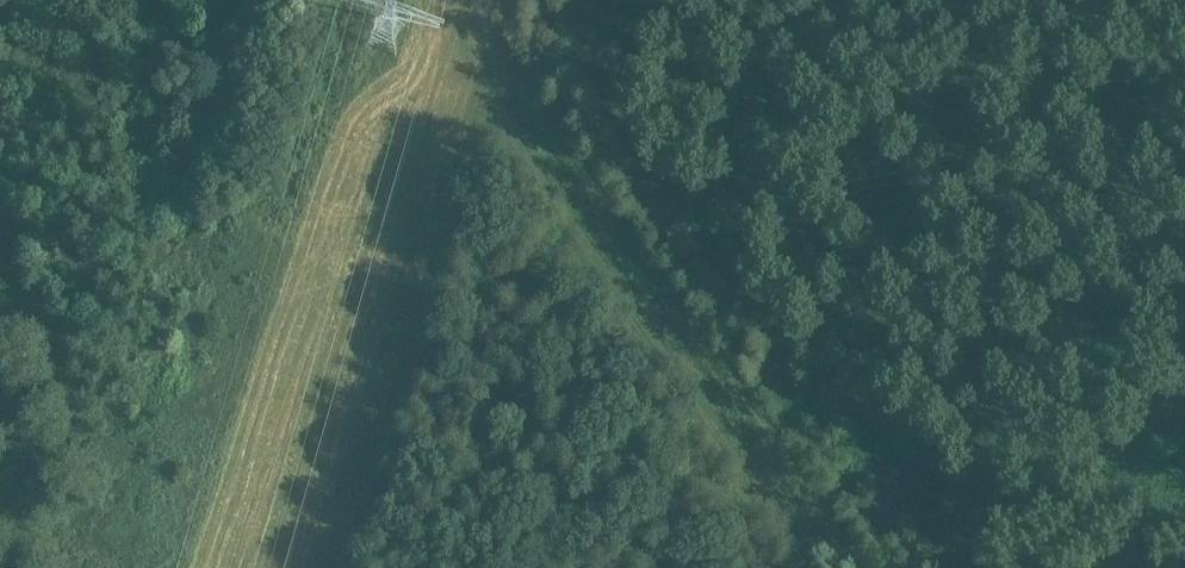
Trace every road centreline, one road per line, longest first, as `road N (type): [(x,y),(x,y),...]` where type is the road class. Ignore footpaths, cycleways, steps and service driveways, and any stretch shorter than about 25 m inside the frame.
road 1 (track): [(819,567),(468,79),(442,0)]
road 2 (track): [(366,0),(199,567)]
road 3 (track): [(1184,407),(947,567)]

